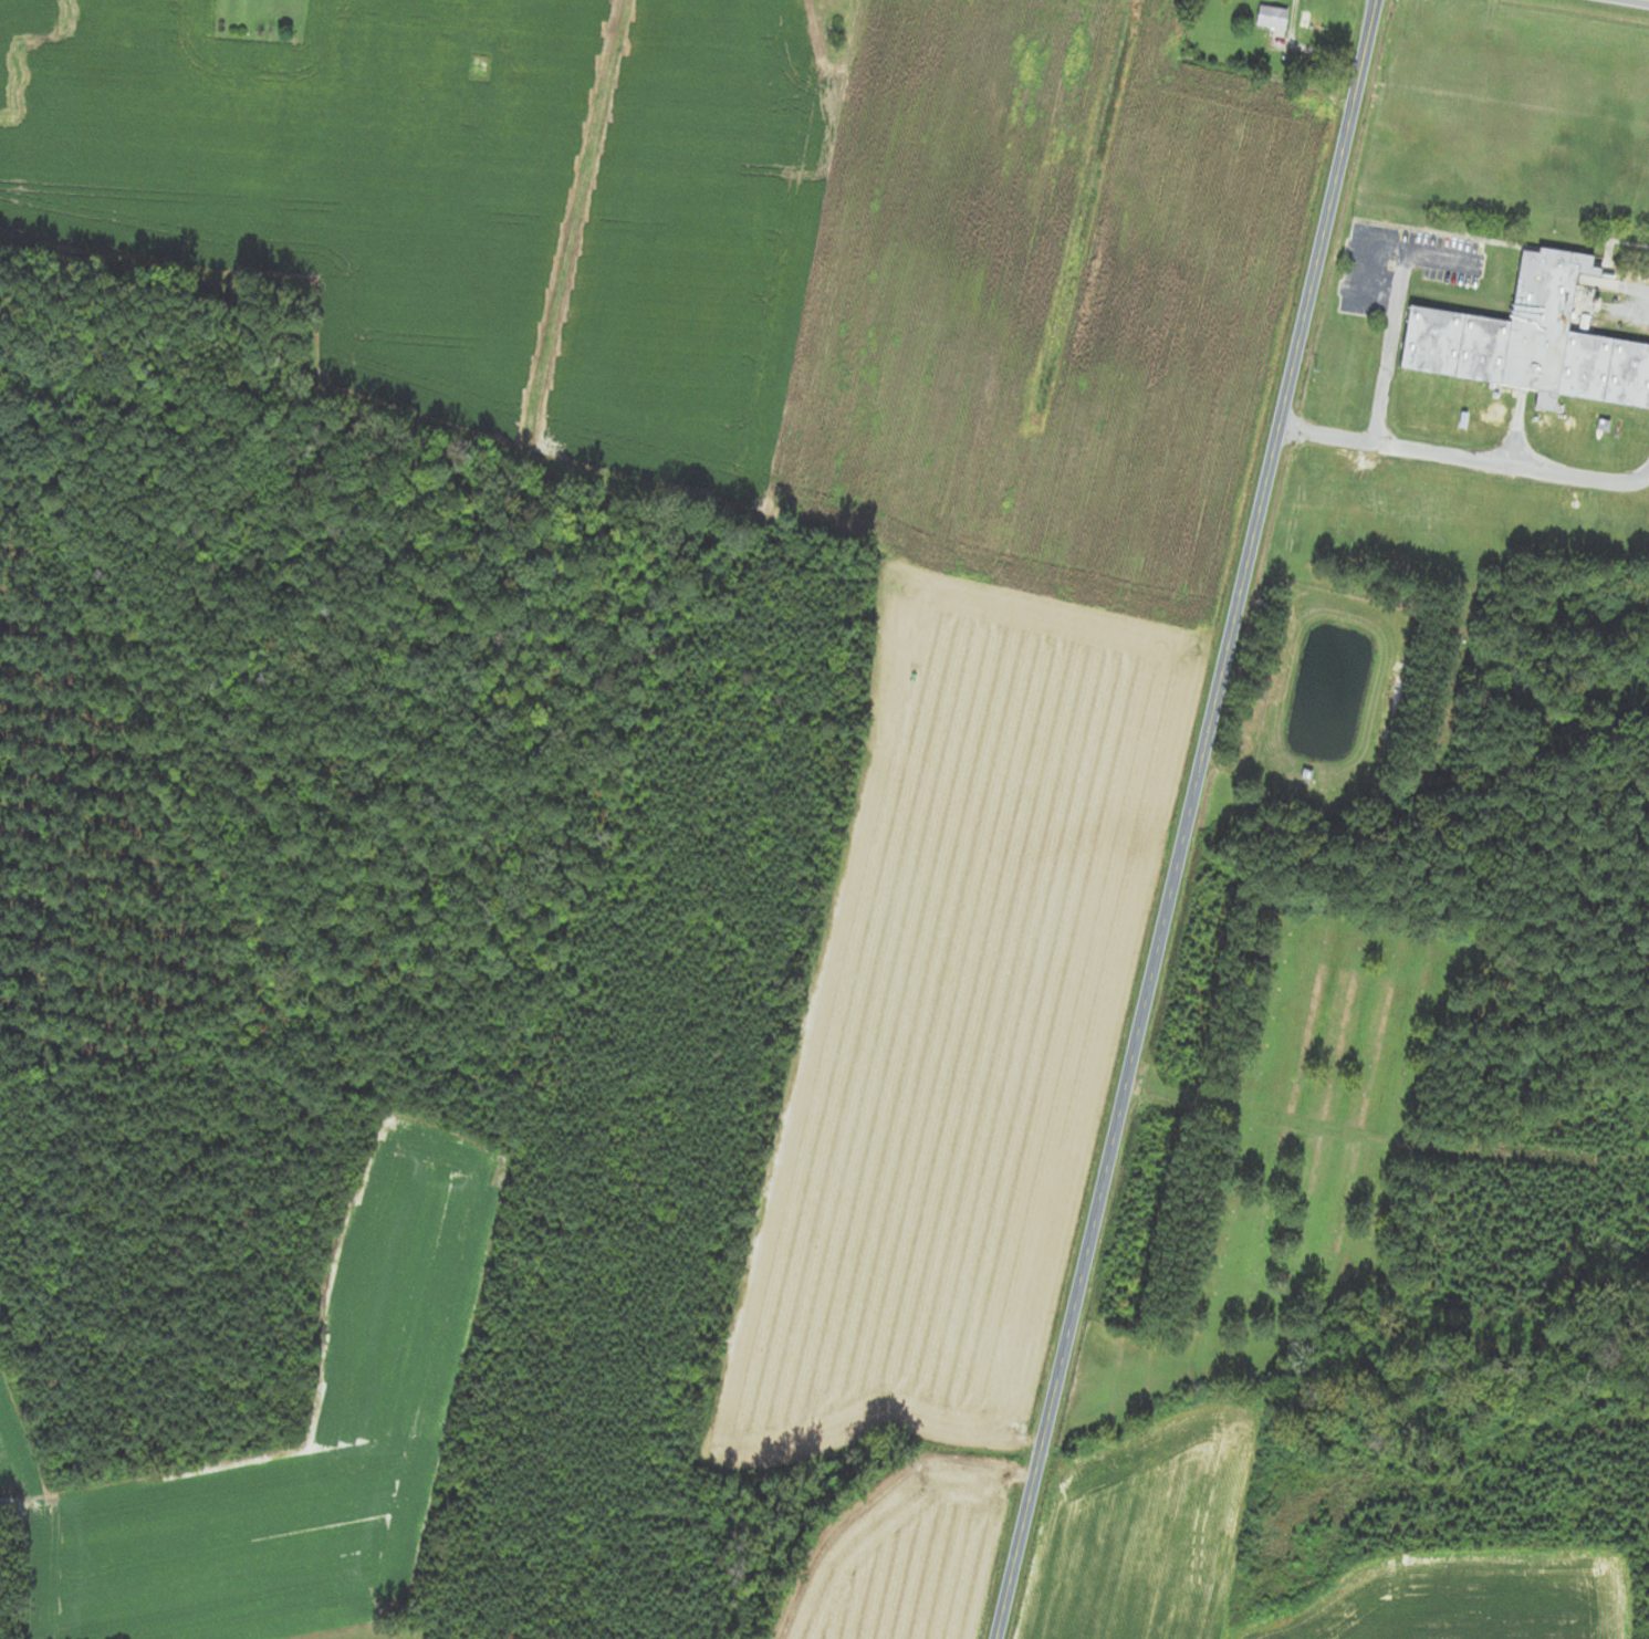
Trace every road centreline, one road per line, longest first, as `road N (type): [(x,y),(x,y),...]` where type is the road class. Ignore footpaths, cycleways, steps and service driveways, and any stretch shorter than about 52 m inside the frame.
road 1 (residential): [(997,1638),(1377,0)]

